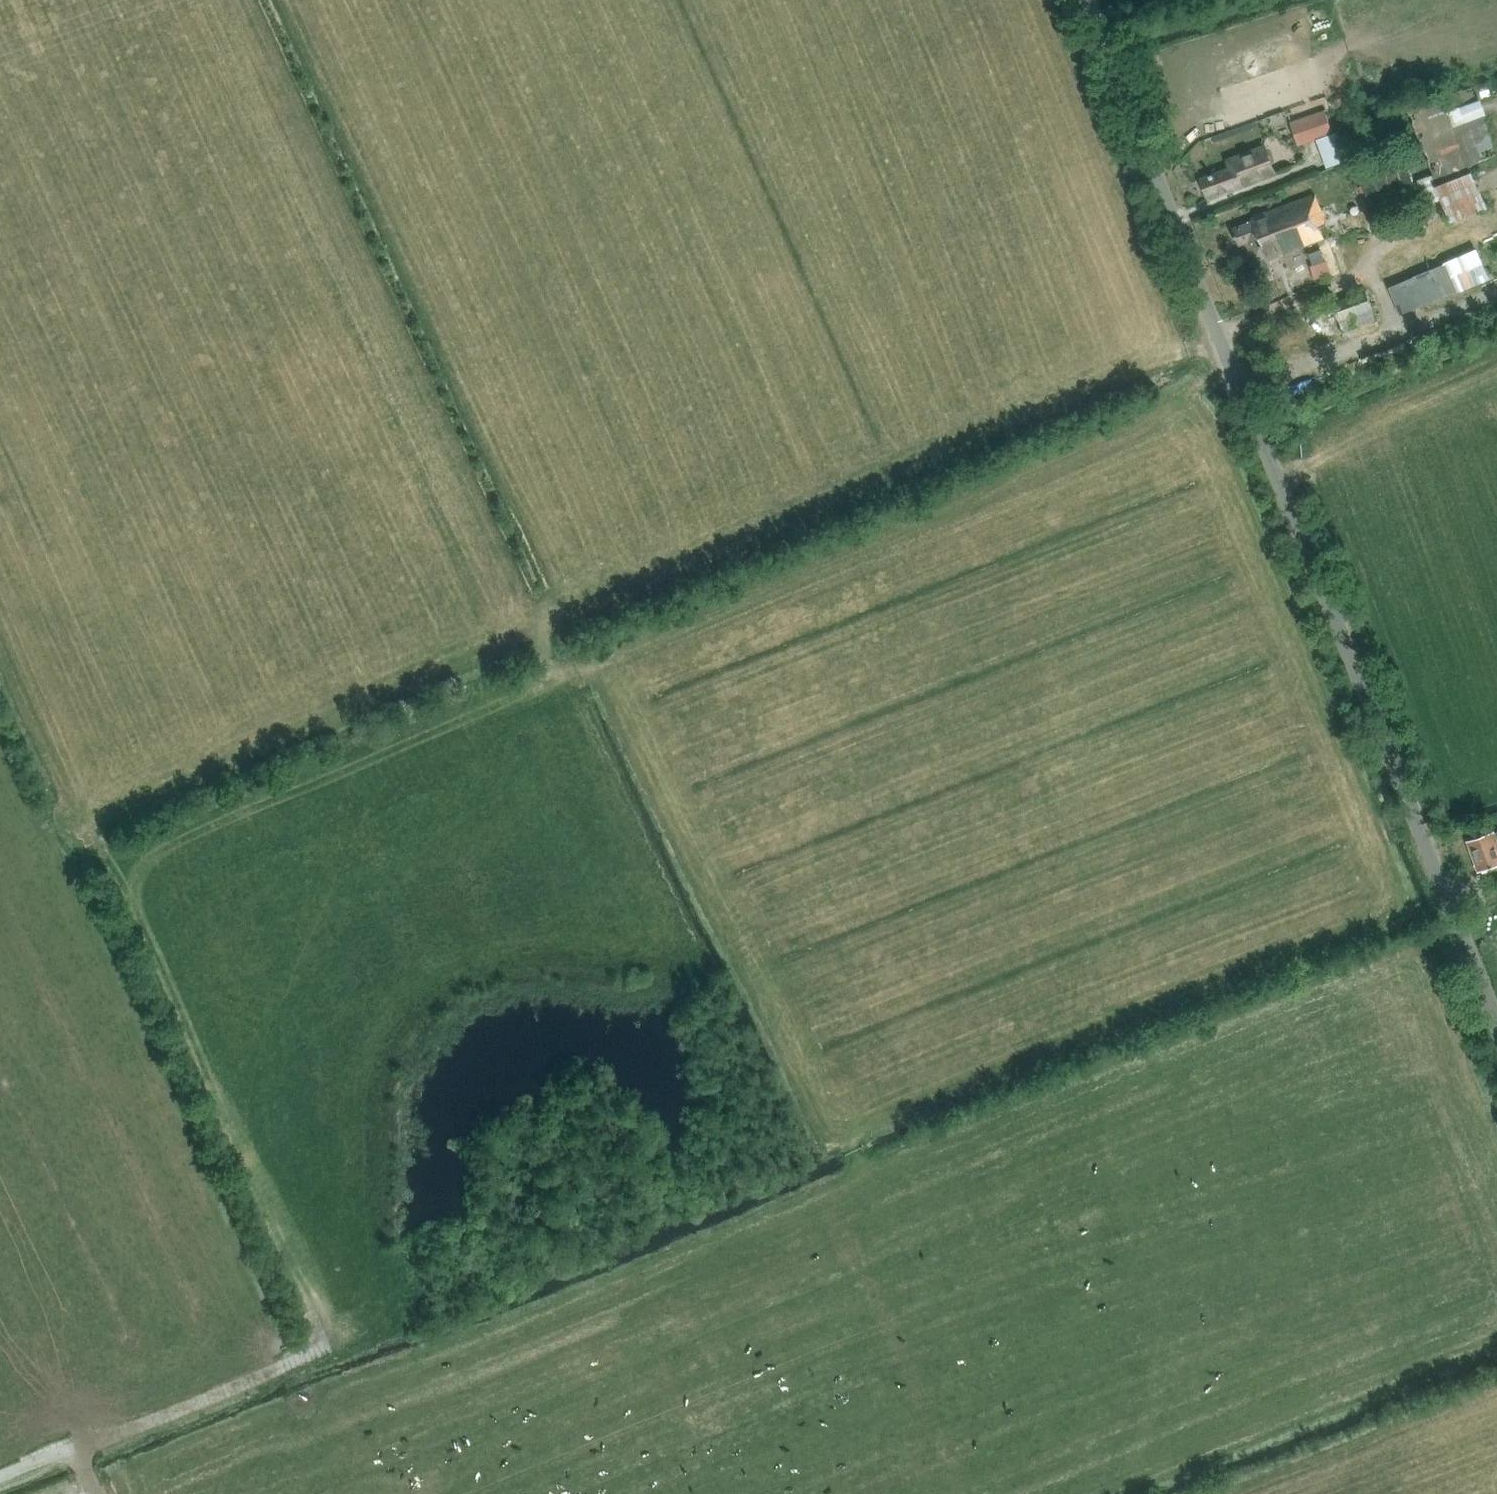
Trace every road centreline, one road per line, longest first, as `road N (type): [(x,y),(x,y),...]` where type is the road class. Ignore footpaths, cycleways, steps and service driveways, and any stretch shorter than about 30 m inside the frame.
road 1 (unclassified): [(1496,1025),(1109,53)]

